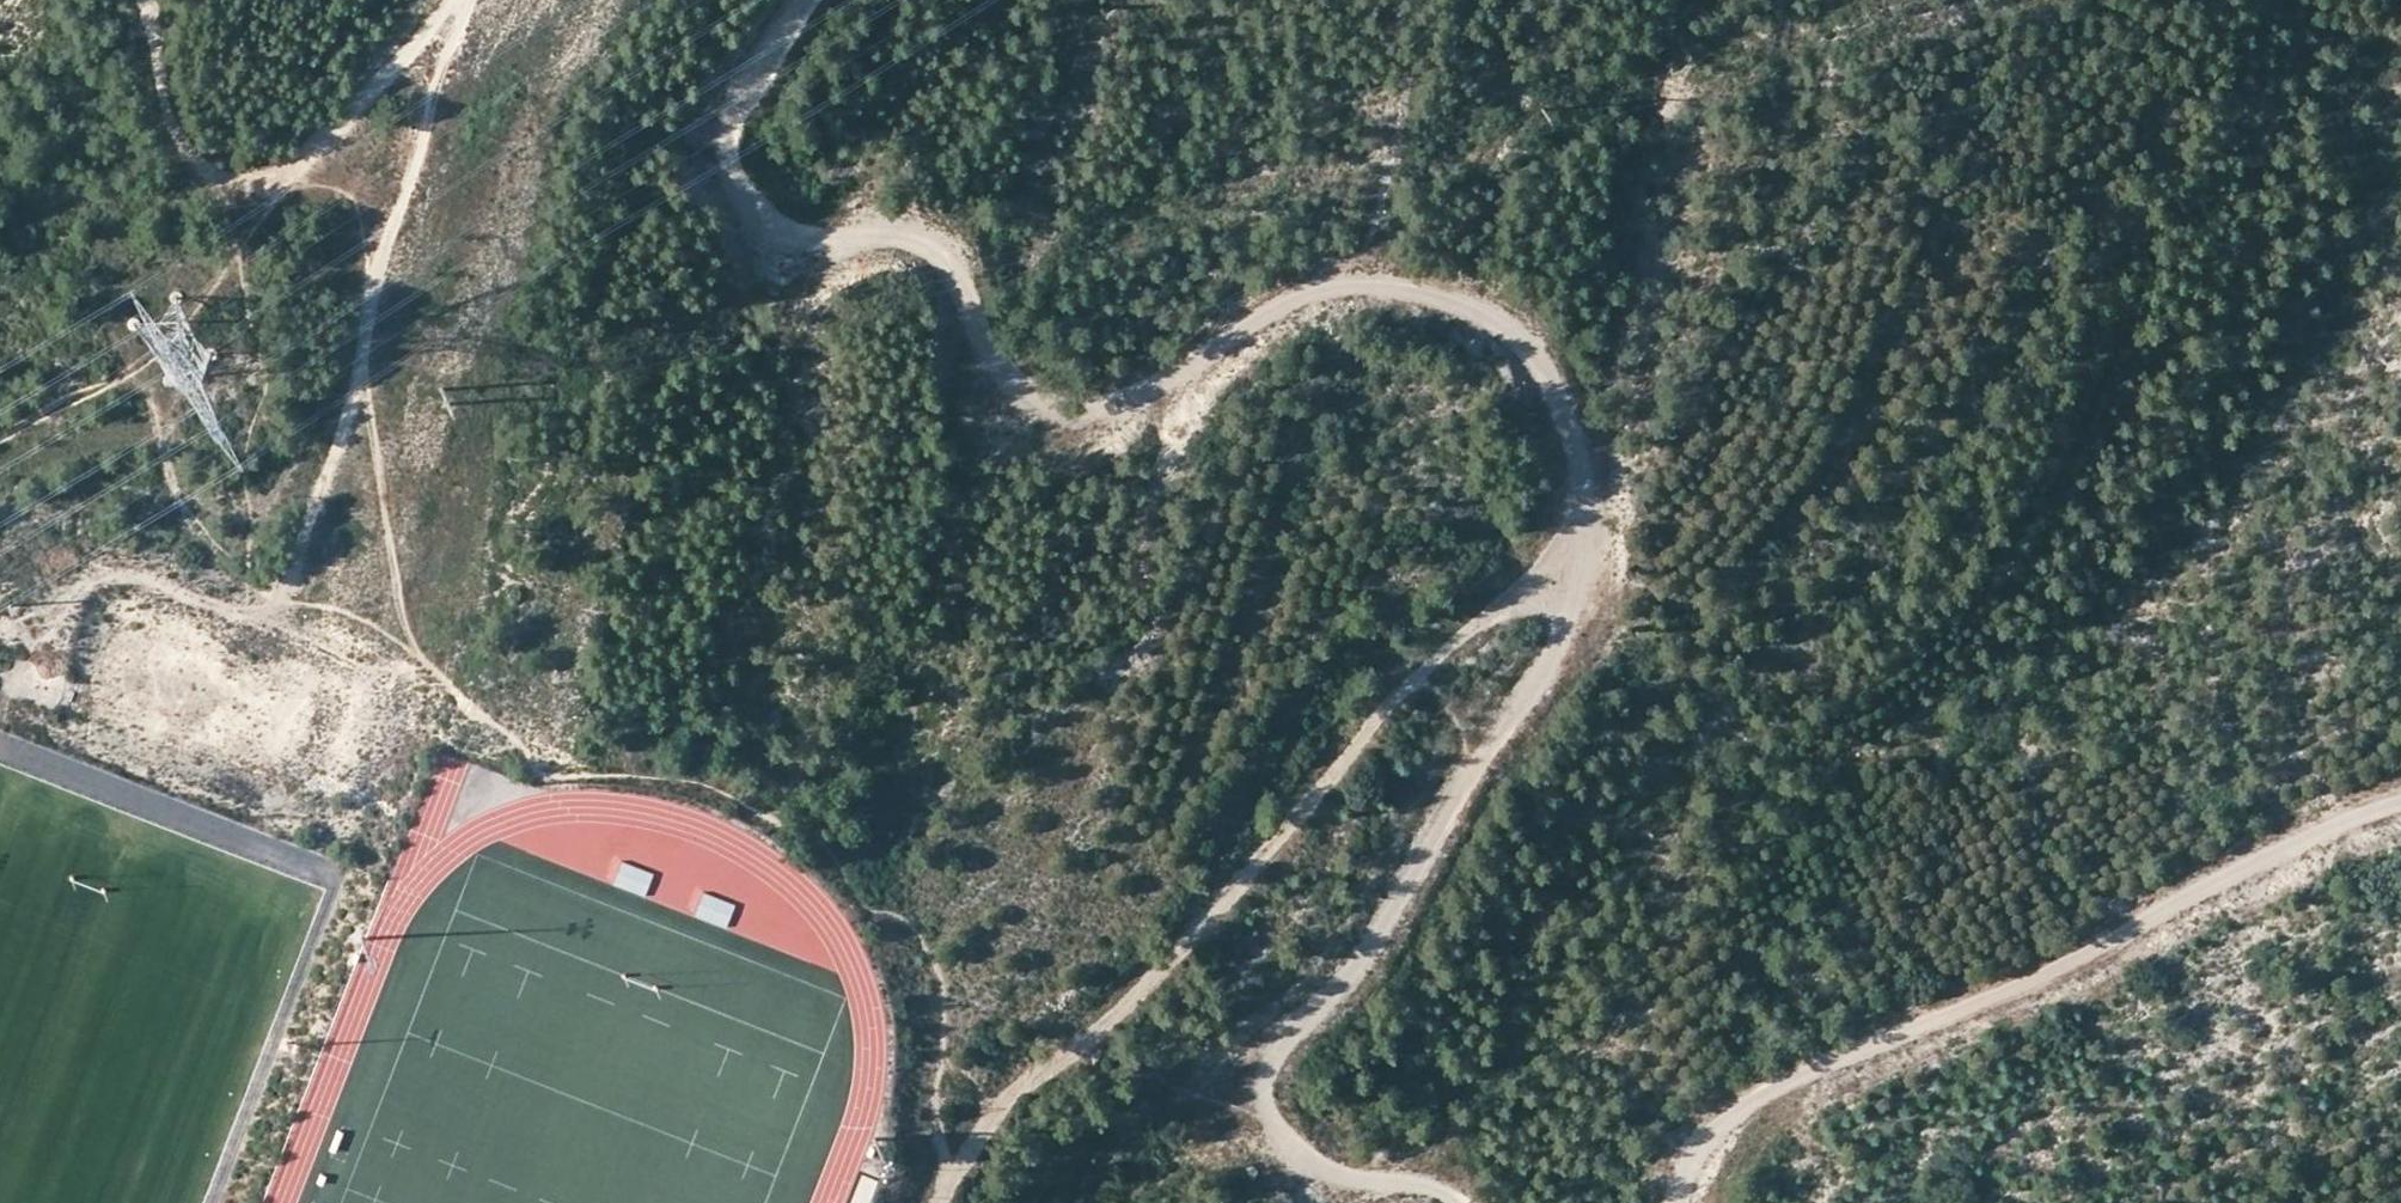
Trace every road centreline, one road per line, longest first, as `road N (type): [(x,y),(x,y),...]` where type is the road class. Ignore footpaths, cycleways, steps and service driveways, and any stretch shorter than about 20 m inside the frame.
road 1 (track): [(803,0),(735,103),(725,133),(741,183),(798,236),(884,232),(932,246),(954,270),(994,375),(1049,419),(1105,418),(1277,305),(1349,284),(1456,301),(1510,327),(1535,358),(1581,460),(1590,510),(1564,630),(1456,788),(1372,937),(1255,1073),(1267,1123),(1291,1151),(1353,1185),(1428,1185),(1462,1202)]
road 2 (track): [(940,1202),(991,1118),(1092,1038),(1243,879),(1354,744),(1536,581),(1590,510)]
road 3 (track): [(1681,1202),(1699,1145),(1753,1093),(2008,987),(2400,803)]
road 4 (track): [(467,0),(377,263),(337,437),(288,573),(265,601)]
road 5 (track): [(142,0),(183,148),(203,172),(242,182),(290,169),(450,0)]
road 6 (track): [(254,181),(243,244),(203,312),(145,360),(0,437)]
road 7 (track): [(0,703),(29,695),(101,614),(121,605),(154,602),(231,614),(265,601)]

